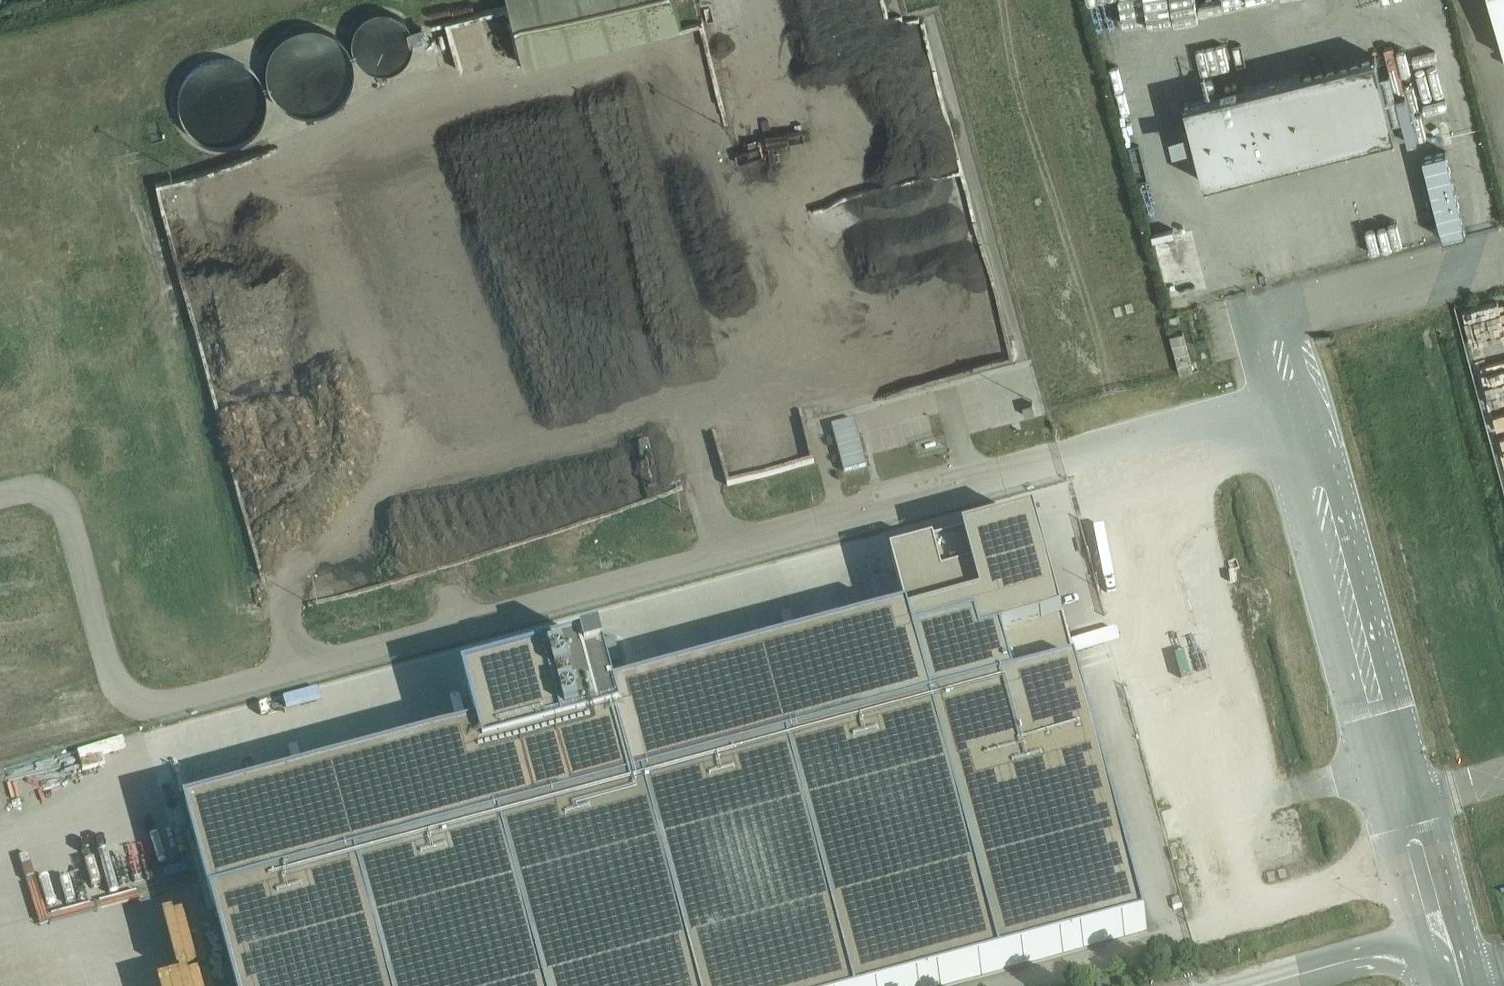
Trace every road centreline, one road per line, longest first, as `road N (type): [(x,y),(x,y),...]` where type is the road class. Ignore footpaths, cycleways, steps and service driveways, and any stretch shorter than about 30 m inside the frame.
road 1 (unclassified): [(1455,985),(1275,324)]

